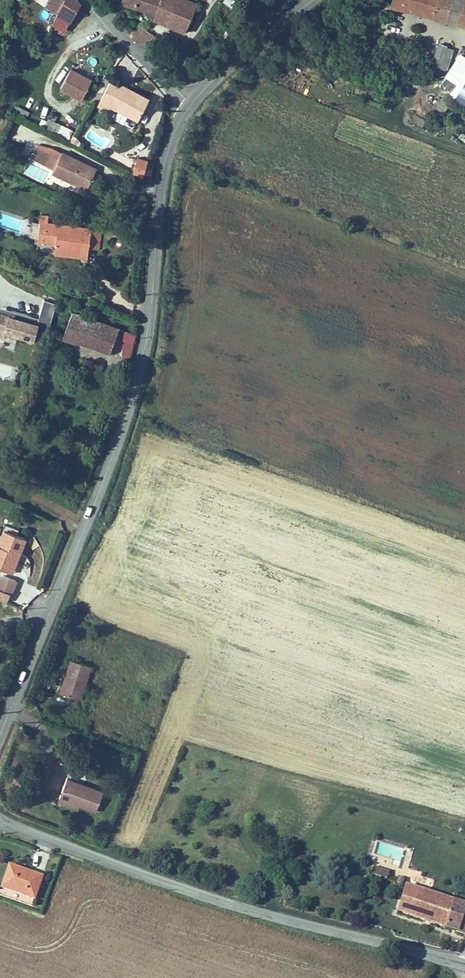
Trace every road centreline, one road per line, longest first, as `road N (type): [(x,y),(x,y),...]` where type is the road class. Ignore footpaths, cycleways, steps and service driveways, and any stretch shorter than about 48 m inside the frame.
road 1 (tertiary): [(191,104),(169,164),(142,373),(0,735)]
road 2 (tertiary): [(0,820),(196,893),(464,966)]
road 3 (tertiary): [(312,0),(191,104)]
road 4 (tertiary): [(89,0),(191,104)]

